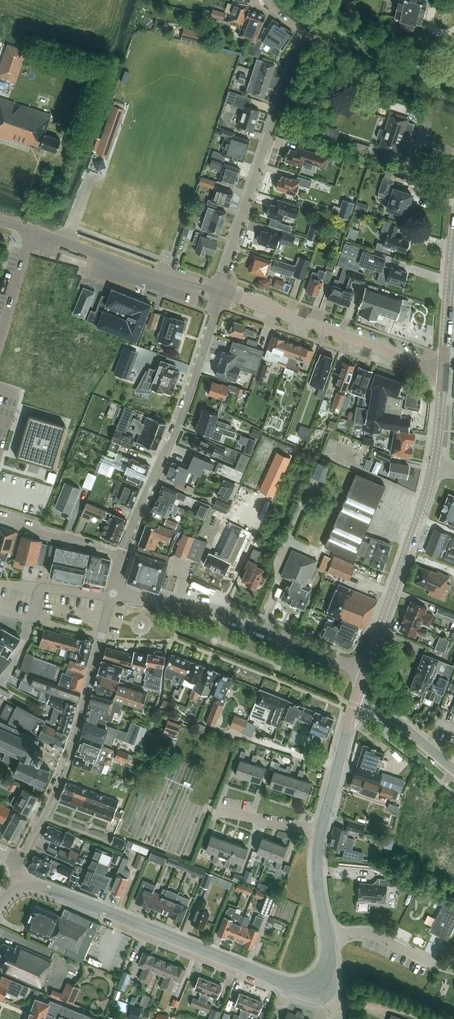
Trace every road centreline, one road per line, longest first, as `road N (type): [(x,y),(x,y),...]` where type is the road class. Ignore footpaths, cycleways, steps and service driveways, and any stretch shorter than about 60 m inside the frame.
road 1 (tertiary): [(323,984),(296,987),(59,894),(21,887)]
road 2 (unclassified): [(21,887),(18,865),(66,766),(111,596)]
road 3 (residential): [(121,557),(186,405),(219,292)]
road 4 (residential): [(219,292),(304,33)]
road 5 (unclassified): [(365,672),(224,612),(111,596)]
road 6 (unclassified): [(443,372),(219,292)]
road 7 (tertiary): [(365,672),(433,463)]
road 8 (unclassified): [(219,292),(168,274),(148,279),(31,230)]
road 9 (residential): [(453,98),(304,33)]
road 10 (tertiary): [(443,372),(453,239)]
road 11 (tertiary): [(321,830),(354,705)]
road 12 (residential): [(121,557),(0,516)]
road 13 (residential): [(453,770),(398,722),(354,705)]

